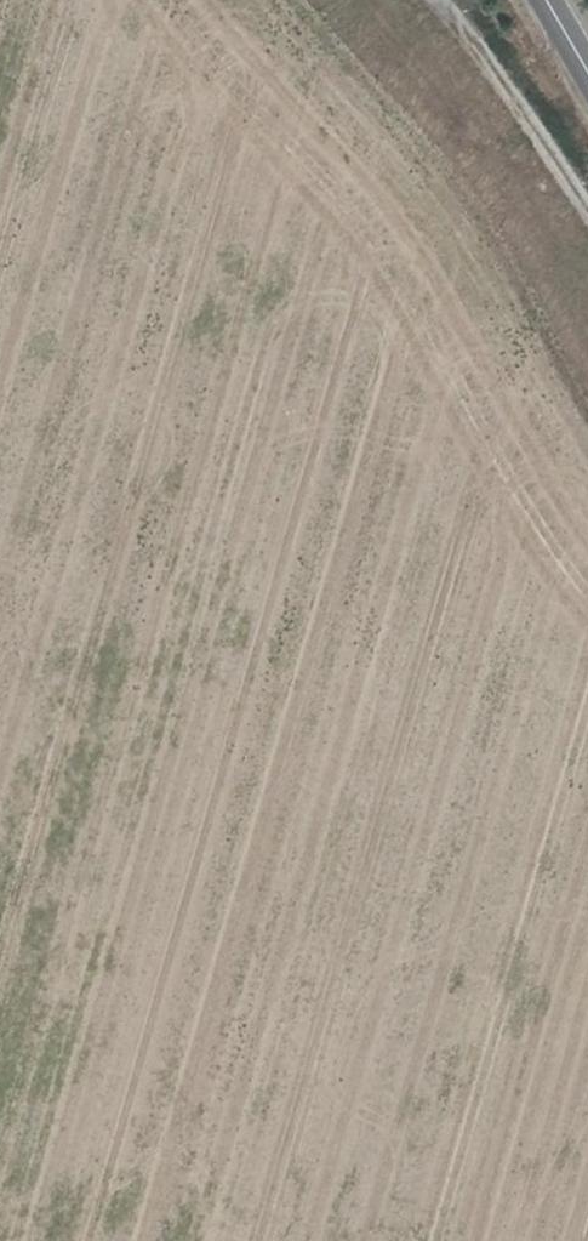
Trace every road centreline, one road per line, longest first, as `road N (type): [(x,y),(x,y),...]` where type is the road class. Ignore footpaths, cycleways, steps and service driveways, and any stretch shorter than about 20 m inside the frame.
road 1 (track): [(587,212),(445,0)]

